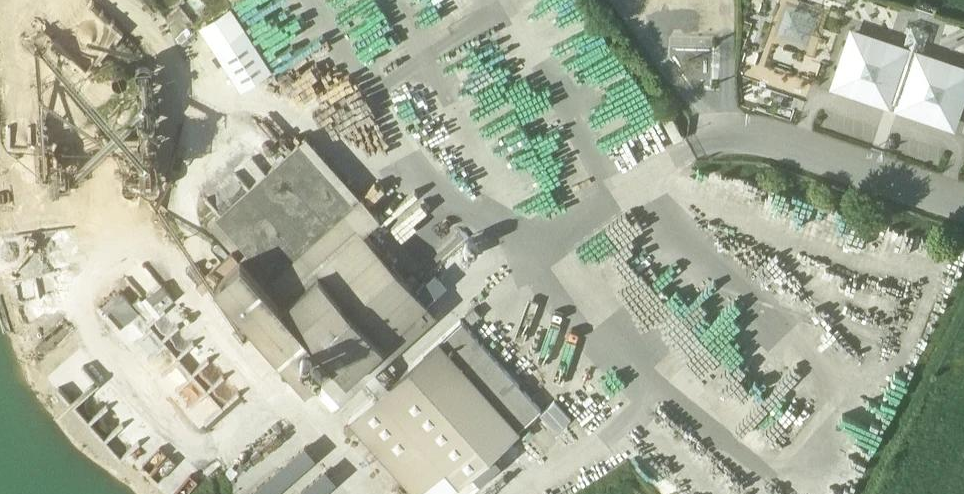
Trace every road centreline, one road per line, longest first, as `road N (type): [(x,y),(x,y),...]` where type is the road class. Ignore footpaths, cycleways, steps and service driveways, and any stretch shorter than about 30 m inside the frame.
road 1 (track): [(727,146),(618,0)]
road 2 (track): [(740,0),(740,144)]

